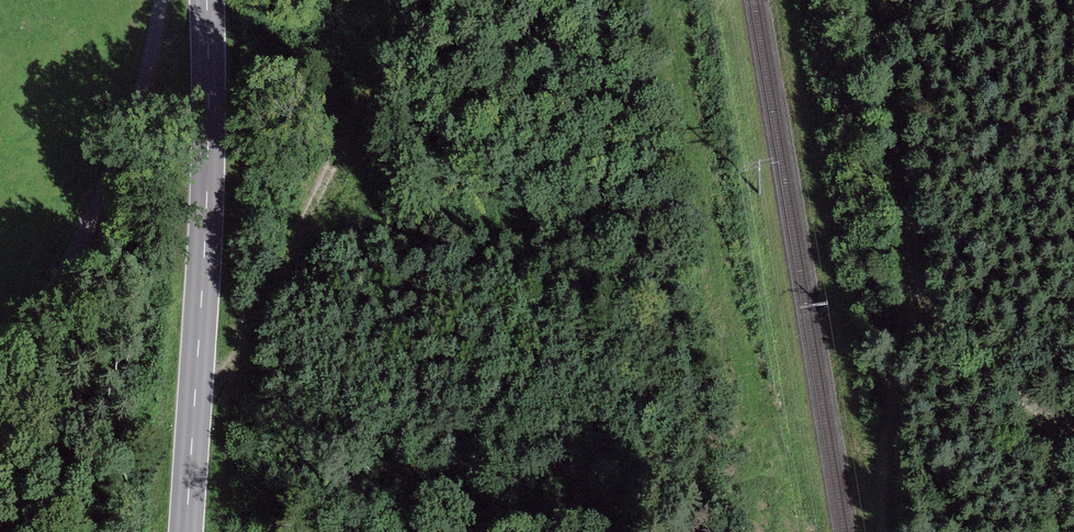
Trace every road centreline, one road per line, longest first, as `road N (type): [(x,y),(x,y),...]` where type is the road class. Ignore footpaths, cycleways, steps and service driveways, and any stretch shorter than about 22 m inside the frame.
road 1 (secondary): [(207,0),(204,253),(186,531)]
road 2 (track): [(408,0),(248,339),(227,370),(197,372)]
road 3 (residential): [(161,0),(103,201),(0,406)]
road 4 (track): [(925,296),(874,0)]
road 5 (track): [(895,531),(905,311),(925,296)]
road 6 (track): [(1073,437),(1030,410),(925,296)]

